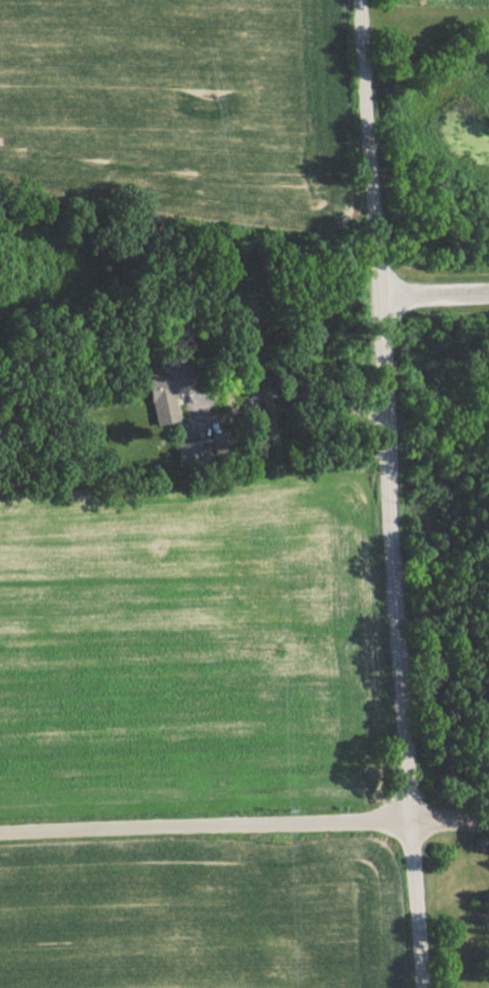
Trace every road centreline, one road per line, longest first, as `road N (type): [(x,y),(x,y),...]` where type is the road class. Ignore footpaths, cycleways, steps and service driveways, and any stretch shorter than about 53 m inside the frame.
road 1 (residential): [(420,987),(380,296)]
road 2 (residential): [(488,818),(0,828)]
road 3 (residential): [(380,296),(360,0)]

